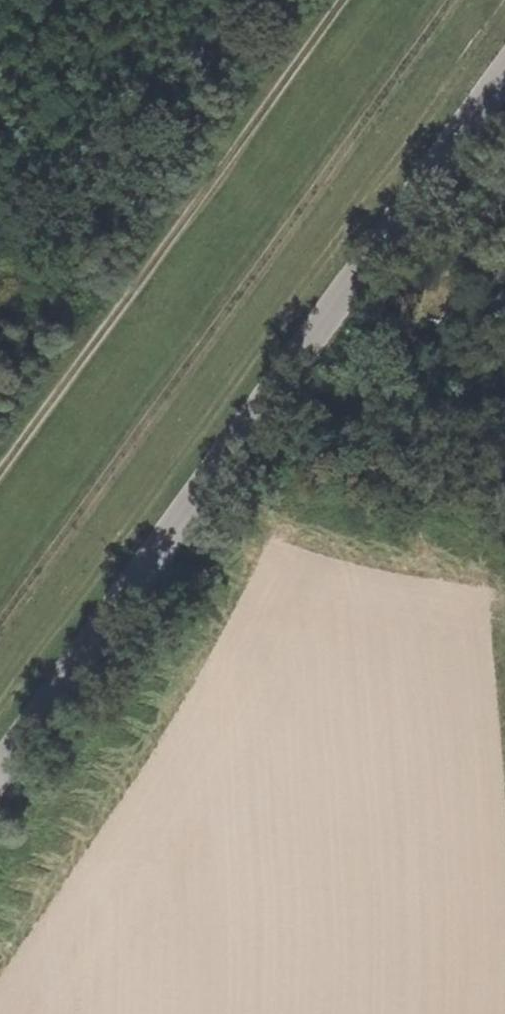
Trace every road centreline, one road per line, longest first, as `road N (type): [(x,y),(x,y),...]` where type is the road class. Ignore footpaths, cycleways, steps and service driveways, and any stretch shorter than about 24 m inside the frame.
road 1 (unclassified): [(504,64),(0,760)]
road 2 (track): [(452,0),(0,620)]
road 3 (track): [(0,474),(345,0)]

